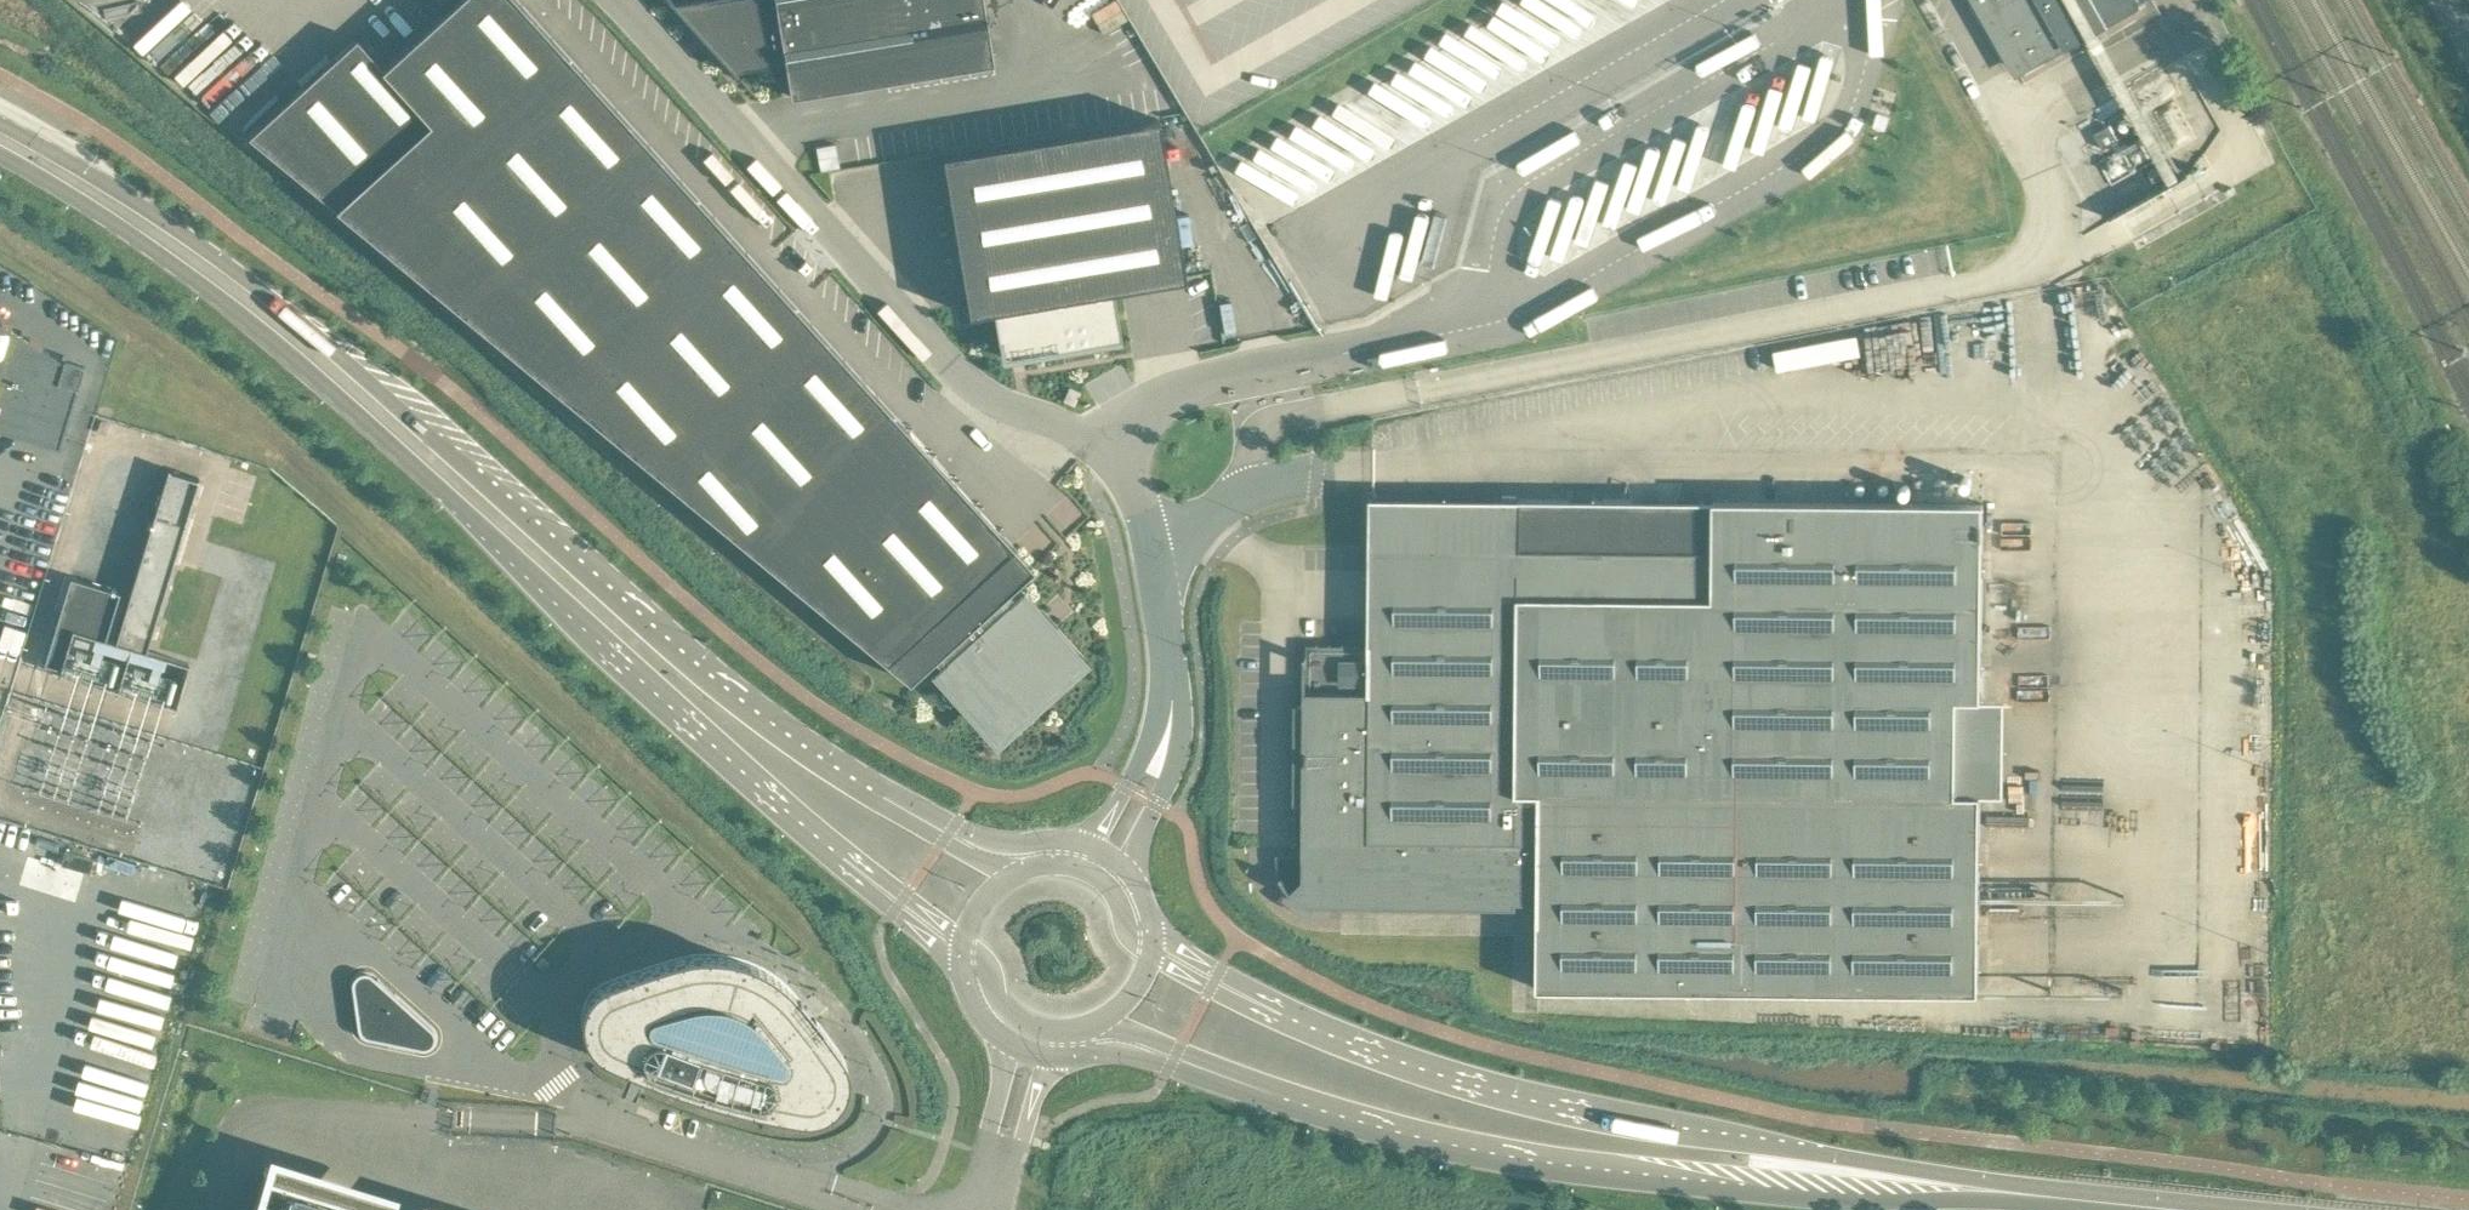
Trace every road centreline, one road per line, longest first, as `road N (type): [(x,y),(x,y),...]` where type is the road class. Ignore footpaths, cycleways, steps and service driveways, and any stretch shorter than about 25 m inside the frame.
road 1 (secondary): [(873,789),(727,687),(266,292),(122,192),(0,122)]
road 2 (secondary): [(0,155),(141,239),(304,366),(837,851)]
road 3 (unclassified): [(1155,558),(1130,482),(1104,453),(1050,420),(999,404),(956,373),(616,0)]
road 4 (secondary): [(1821,1168),(1729,1138),(1614,1123),(1438,1078),(1276,1012)]
road 5 (secondary): [(1303,1106),(1449,1145),(1722,1187),(1821,1168)]
road 6 (secondary): [(2185,1209),(1821,1168)]
road 7 (unclassified): [(896,1209),(607,1125)]
road 8 (secondary): [(1050,1056),(1127,1053),(1303,1106)]
road 9 (secondary): [(1088,844),(985,838),(873,789)]
road 10 (secondary): [(1102,1023),(1268,1080),(1303,1106)]
road 11 (unclassified): [(1161,752),(1172,699),(1155,558)]
road 12 (secondary): [(837,851),(849,875),(963,970)]
road 13 (secondary): [(1016,874),(894,813),(873,789)]
road 14 (secondary): [(837,851),(966,940)]
road 15 (secondary): [(1276,1012),(1259,993),(1152,929)]
road 16 (secondary): [(966,940),(986,964),(1002,1008),(1033,1028),(1060,1032)]
road 17 (secondary): [(1276,1012),(1251,1009),(1149,952)]
road 18 (unclassified): [(1009,1046),(990,1134),(1001,1170)]
road 19 (unclassified): [(1001,1170),(1024,1143),(1050,1056)]
road 20 (unclassified): [(1125,867),(1157,805),(1161,752)]

